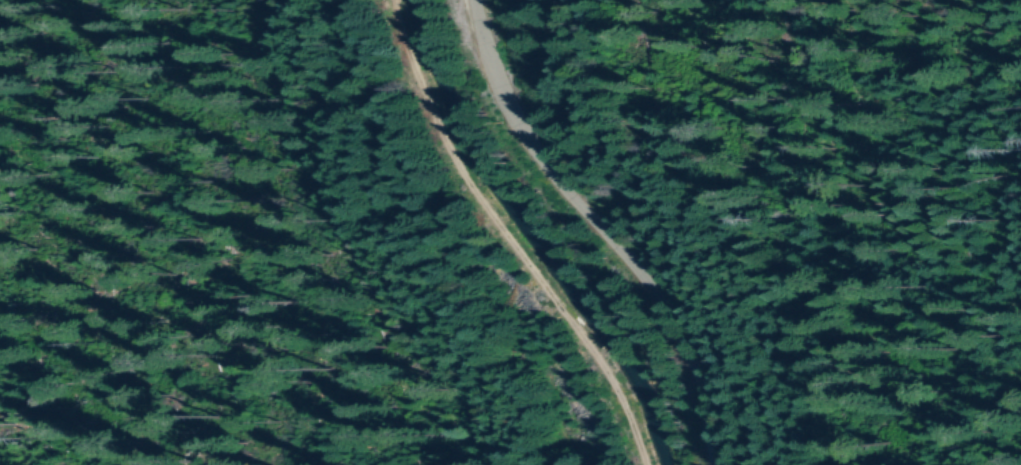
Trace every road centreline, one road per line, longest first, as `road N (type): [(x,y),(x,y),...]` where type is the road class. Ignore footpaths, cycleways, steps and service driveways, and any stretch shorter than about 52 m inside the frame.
road 1 (residential): [(709,464),(696,360),(661,295),(517,129),(474,0)]
road 2 (track): [(395,0),(405,50),(462,177),(618,392),(641,464)]

